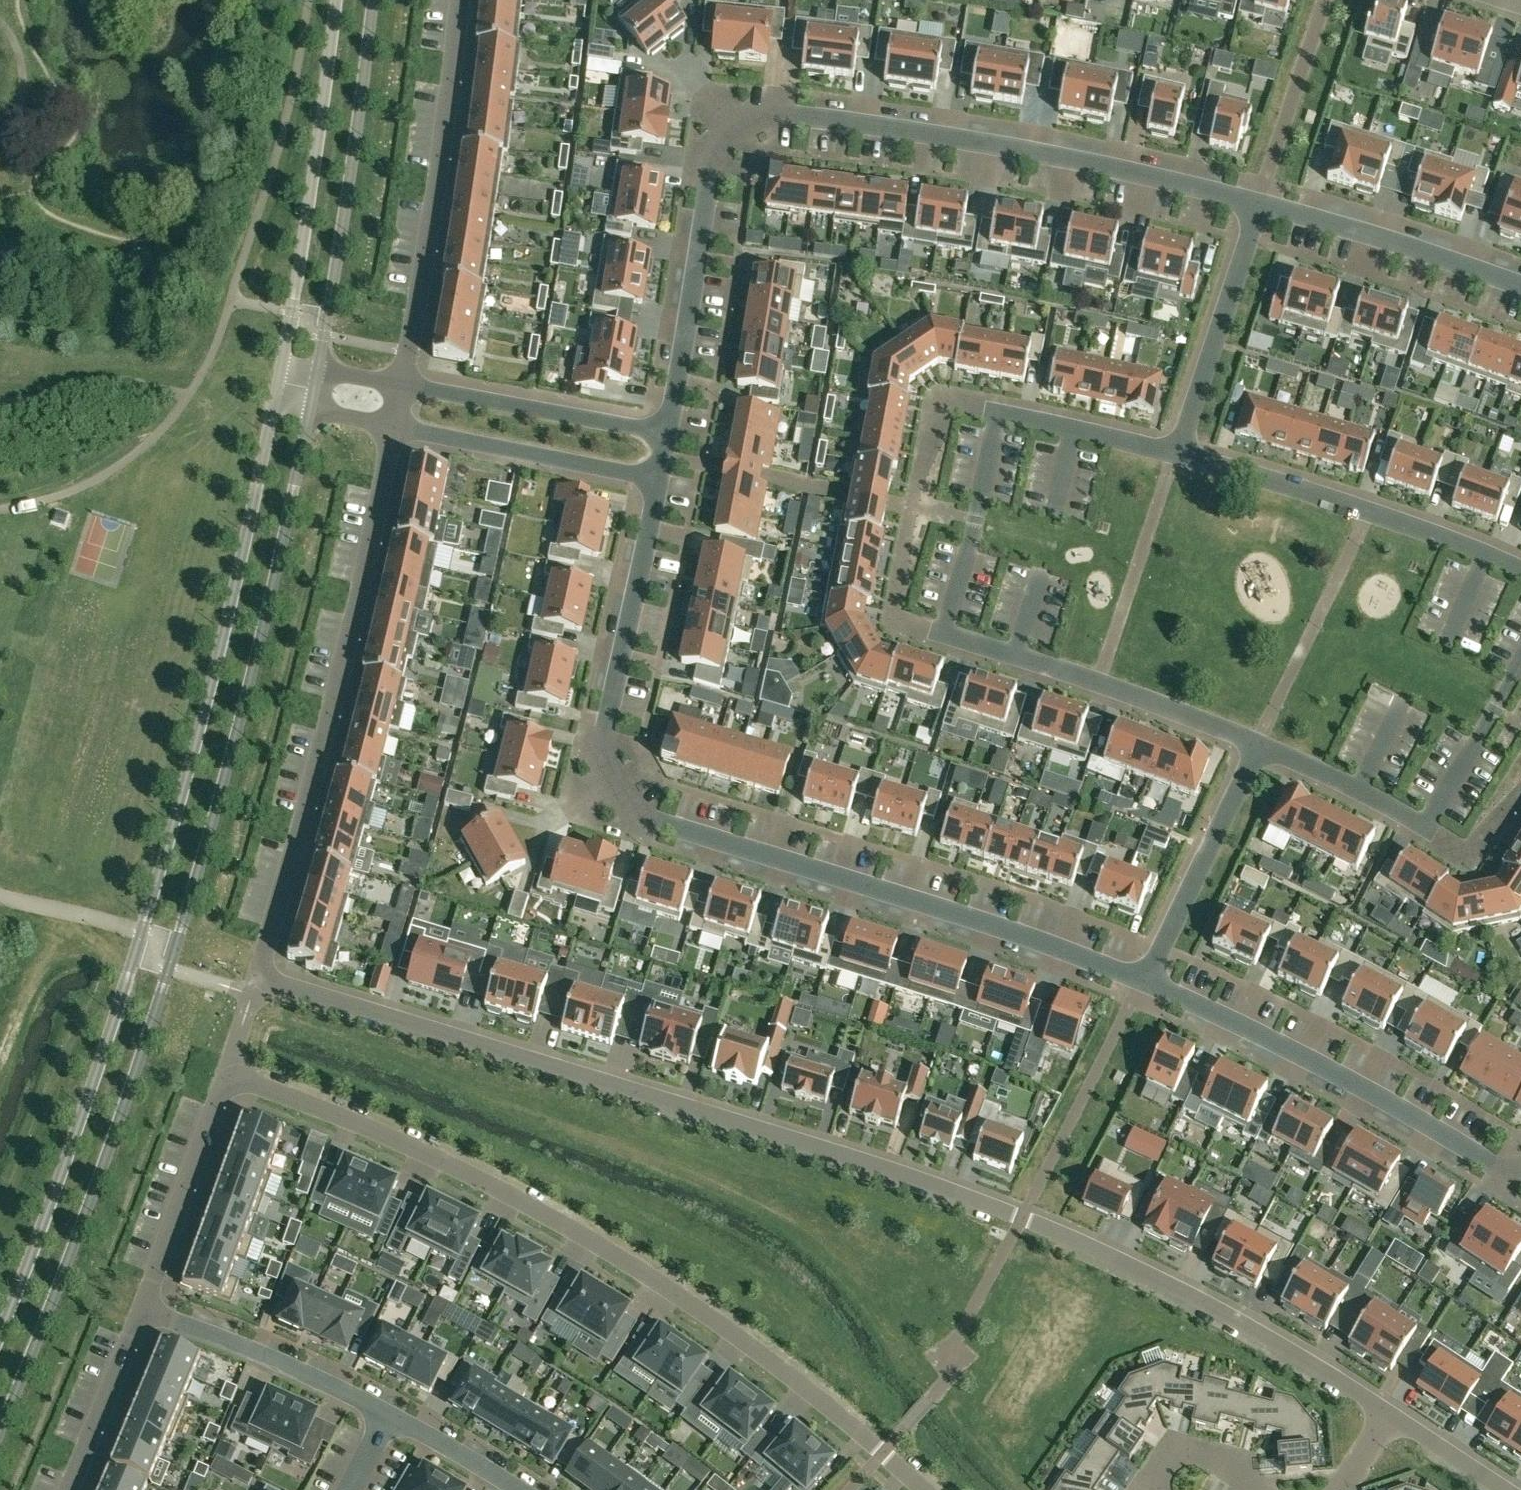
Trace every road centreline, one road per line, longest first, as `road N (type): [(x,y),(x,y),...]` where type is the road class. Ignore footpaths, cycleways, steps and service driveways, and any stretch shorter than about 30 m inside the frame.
road 1 (residential): [(1390,1415),(1248,1328),(1022,1216),(864,1160),(257,978)]
road 2 (tertiary): [(0,1425),(122,1104),(196,875),(315,386)]
road 3 (tertiary): [(280,376),(143,930),(0,1336)]
road 4 (residential): [(1145,979),(644,815),(615,786),(602,748),(656,477)]
road 5 (residential): [(665,433),(718,154),(740,130),(769,118),(823,117),(1008,143),(1258,204)]
road 6 (residential): [(229,1074),(412,1149),(663,1286),(807,1388),(922,1489)]
road 7 (residential): [(257,978),(396,424)]
road 8 (residential): [(1520,1177),(1262,1034),(1145,979)]
road 9 (tertiary): [(315,386),(374,0)]
road 10 (residential): [(404,384),(458,0)]
road 11 (tertiary): [(335,0),(280,376)]
road 12 (residential): [(1520,570),(1369,511),(1176,453)]
road 13 (residential): [(944,632),(1258,744)]
road 14 (residential): [(999,413),(958,404),(937,411),(914,484),(894,607),(905,621),(944,632)]
road 15 (residential): [(1258,204),(1520,287)]
road 16 (residential): [(142,1307),(388,1413)]
road 17 (residential): [(665,433),(404,384)]
road 18 (residential): [(396,424),(656,477)]
road 19 (residential): [(1258,204),(1176,453)]
road 20 (residential): [(1145,979),(1258,744)]
road 21 (residential): [(229,1074),(142,1307)]
road 22 (residential): [(999,413),(944,632)]
road 23 (residential): [(142,1307),(71,1489)]
road 24 (residential): [(1520,662),(1423,825)]
road 25 (residential): [(1258,744),(1423,825)]
road 26 (residential): [(1176,453),(999,413)]
road 27 (residential): [(388,1413),(521,1489)]
road 28 (residential): [(1500,1489),(1390,1415)]
road 29 (residential): [(1423,825),(1470,851),(1520,793)]
road 30 (residential): [(1159,1489),(1161,1474),(1184,1455),(1262,1489)]

